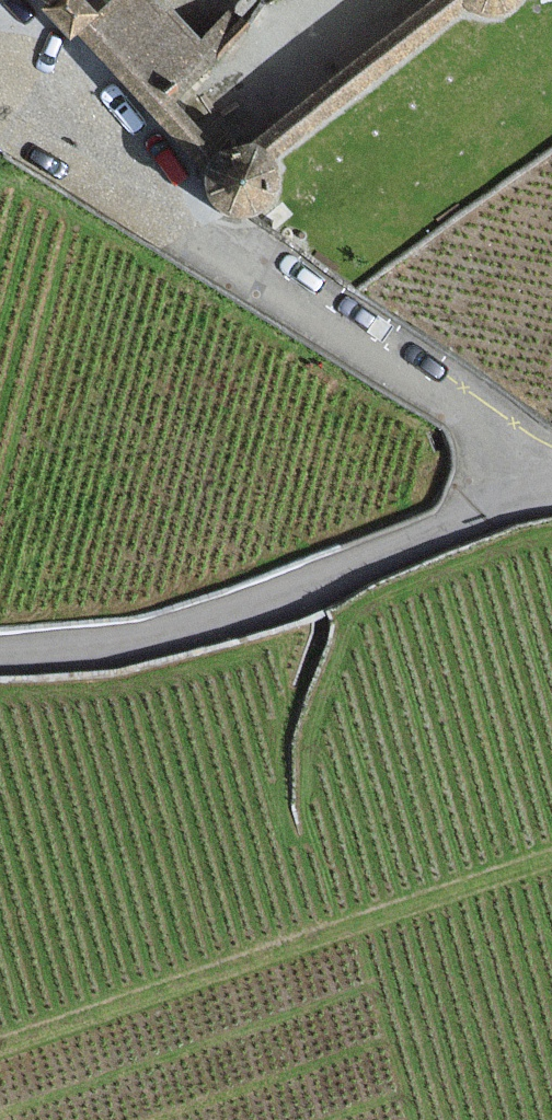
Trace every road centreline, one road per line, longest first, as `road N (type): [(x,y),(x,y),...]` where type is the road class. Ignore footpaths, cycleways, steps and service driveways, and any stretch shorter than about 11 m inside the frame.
road 1 (unclassified): [(533,461),(223,257),(0,54)]
road 2 (track): [(551,859),(0,1043)]
road 3 (unclassified): [(533,461),(467,512),(339,574),(184,627),(0,654)]

